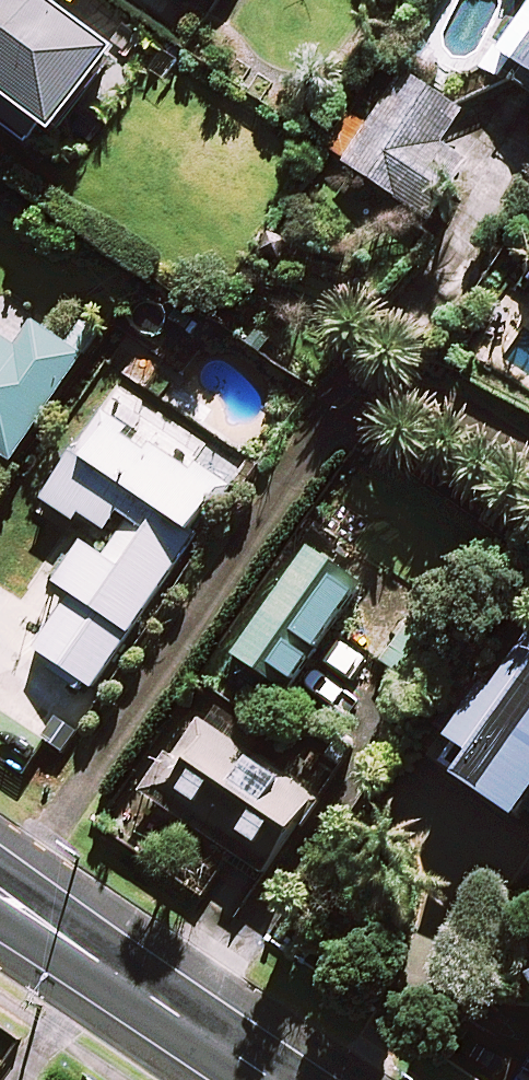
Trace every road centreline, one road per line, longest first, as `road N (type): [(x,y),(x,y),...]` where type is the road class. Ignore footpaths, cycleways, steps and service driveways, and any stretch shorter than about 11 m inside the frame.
road 1 (secondary): [(0,895),(277,1079)]

